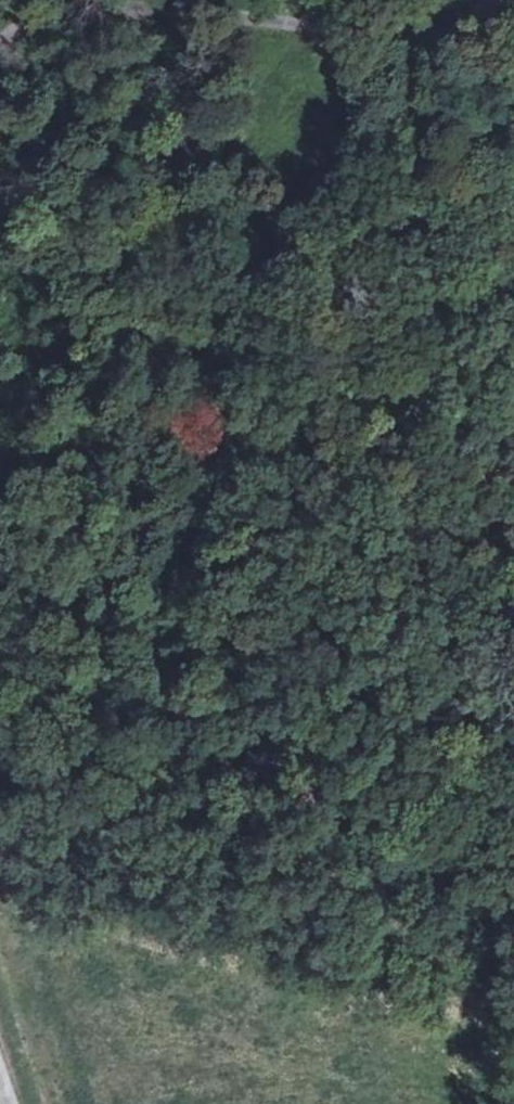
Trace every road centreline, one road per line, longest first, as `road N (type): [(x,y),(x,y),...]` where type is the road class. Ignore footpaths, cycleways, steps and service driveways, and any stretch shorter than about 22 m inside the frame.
road 1 (unclassified): [(494,0),(483,18),(432,38),(77,13),(27,24),(0,43)]

